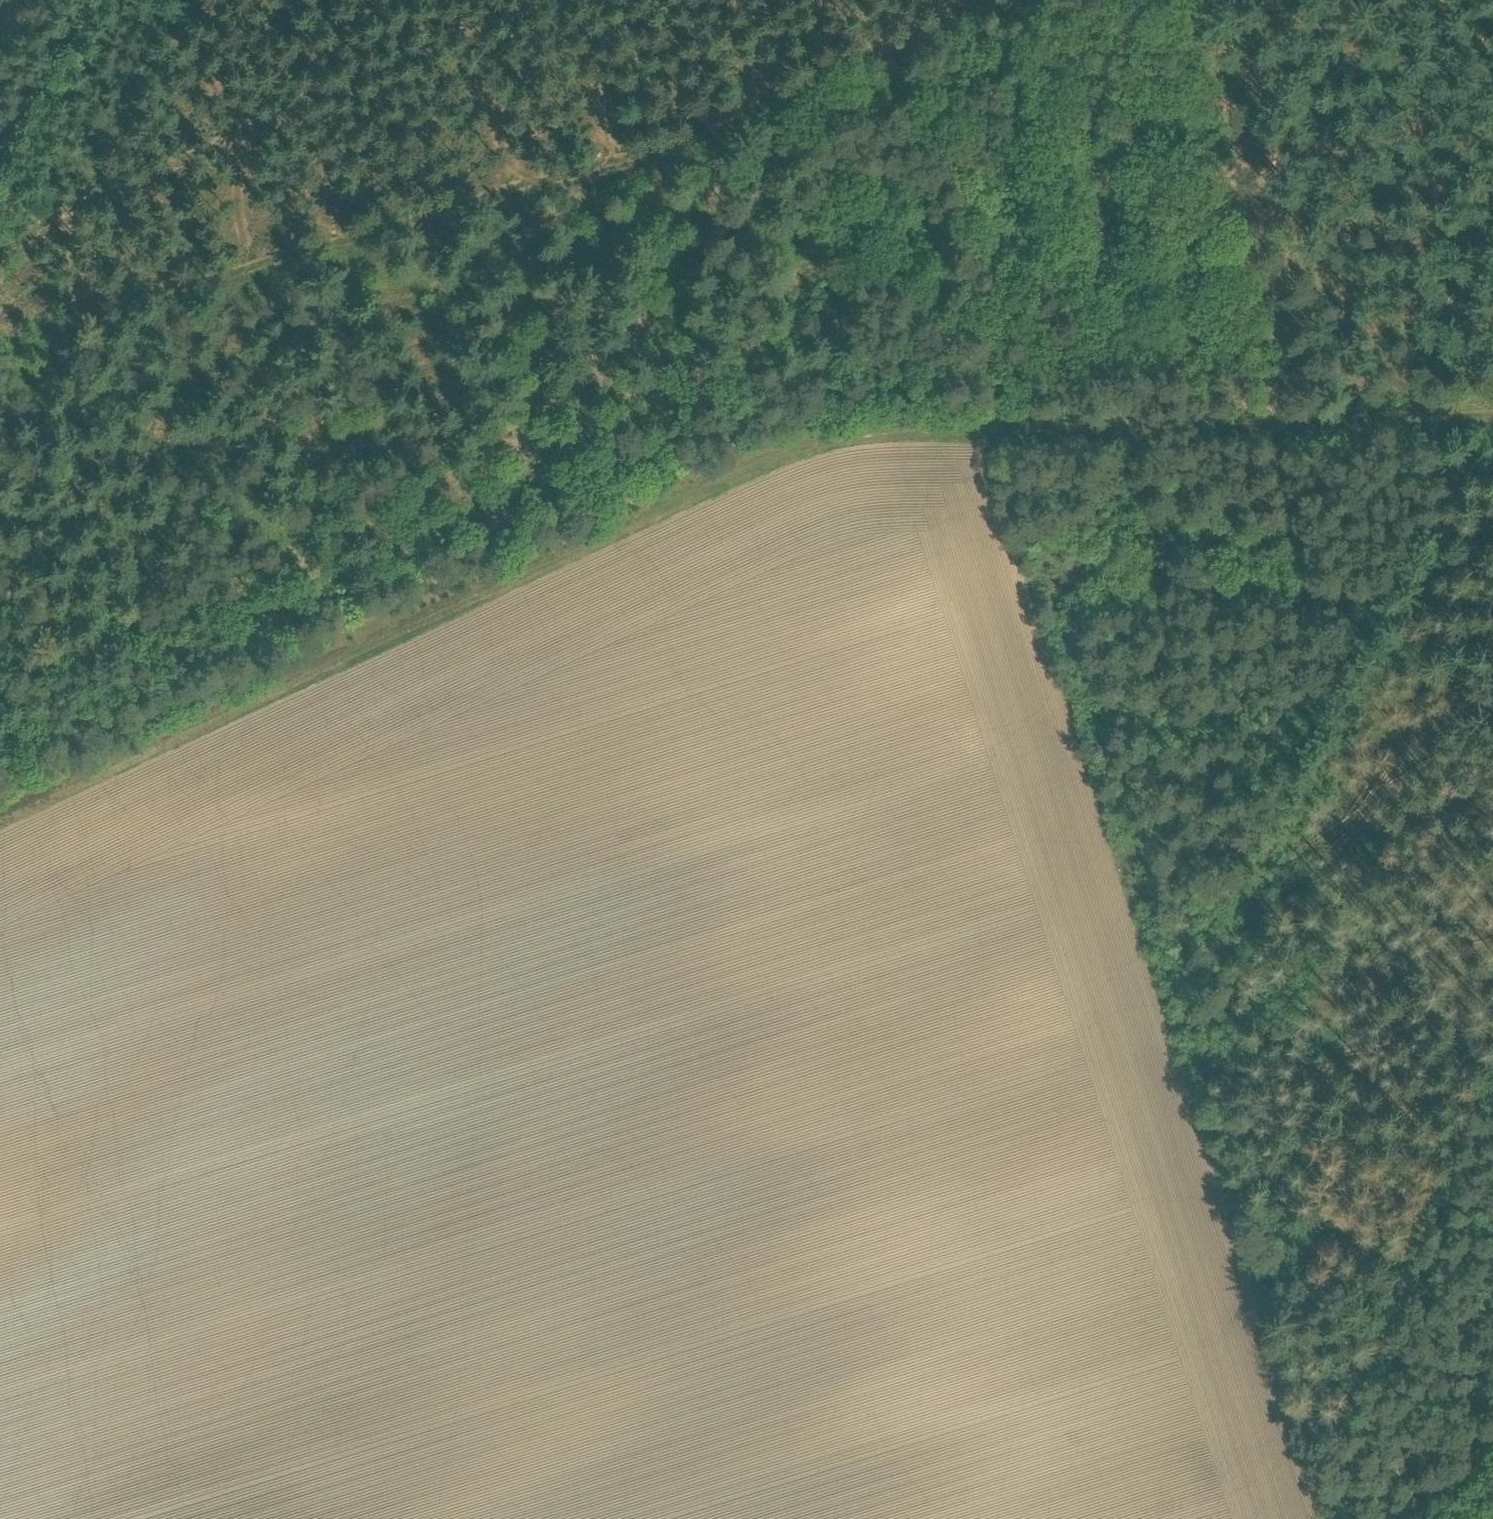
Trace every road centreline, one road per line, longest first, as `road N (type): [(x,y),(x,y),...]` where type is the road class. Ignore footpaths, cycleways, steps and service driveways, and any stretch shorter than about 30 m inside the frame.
road 1 (unclassified): [(1492,445),(964,464),(790,459),(0,843)]

